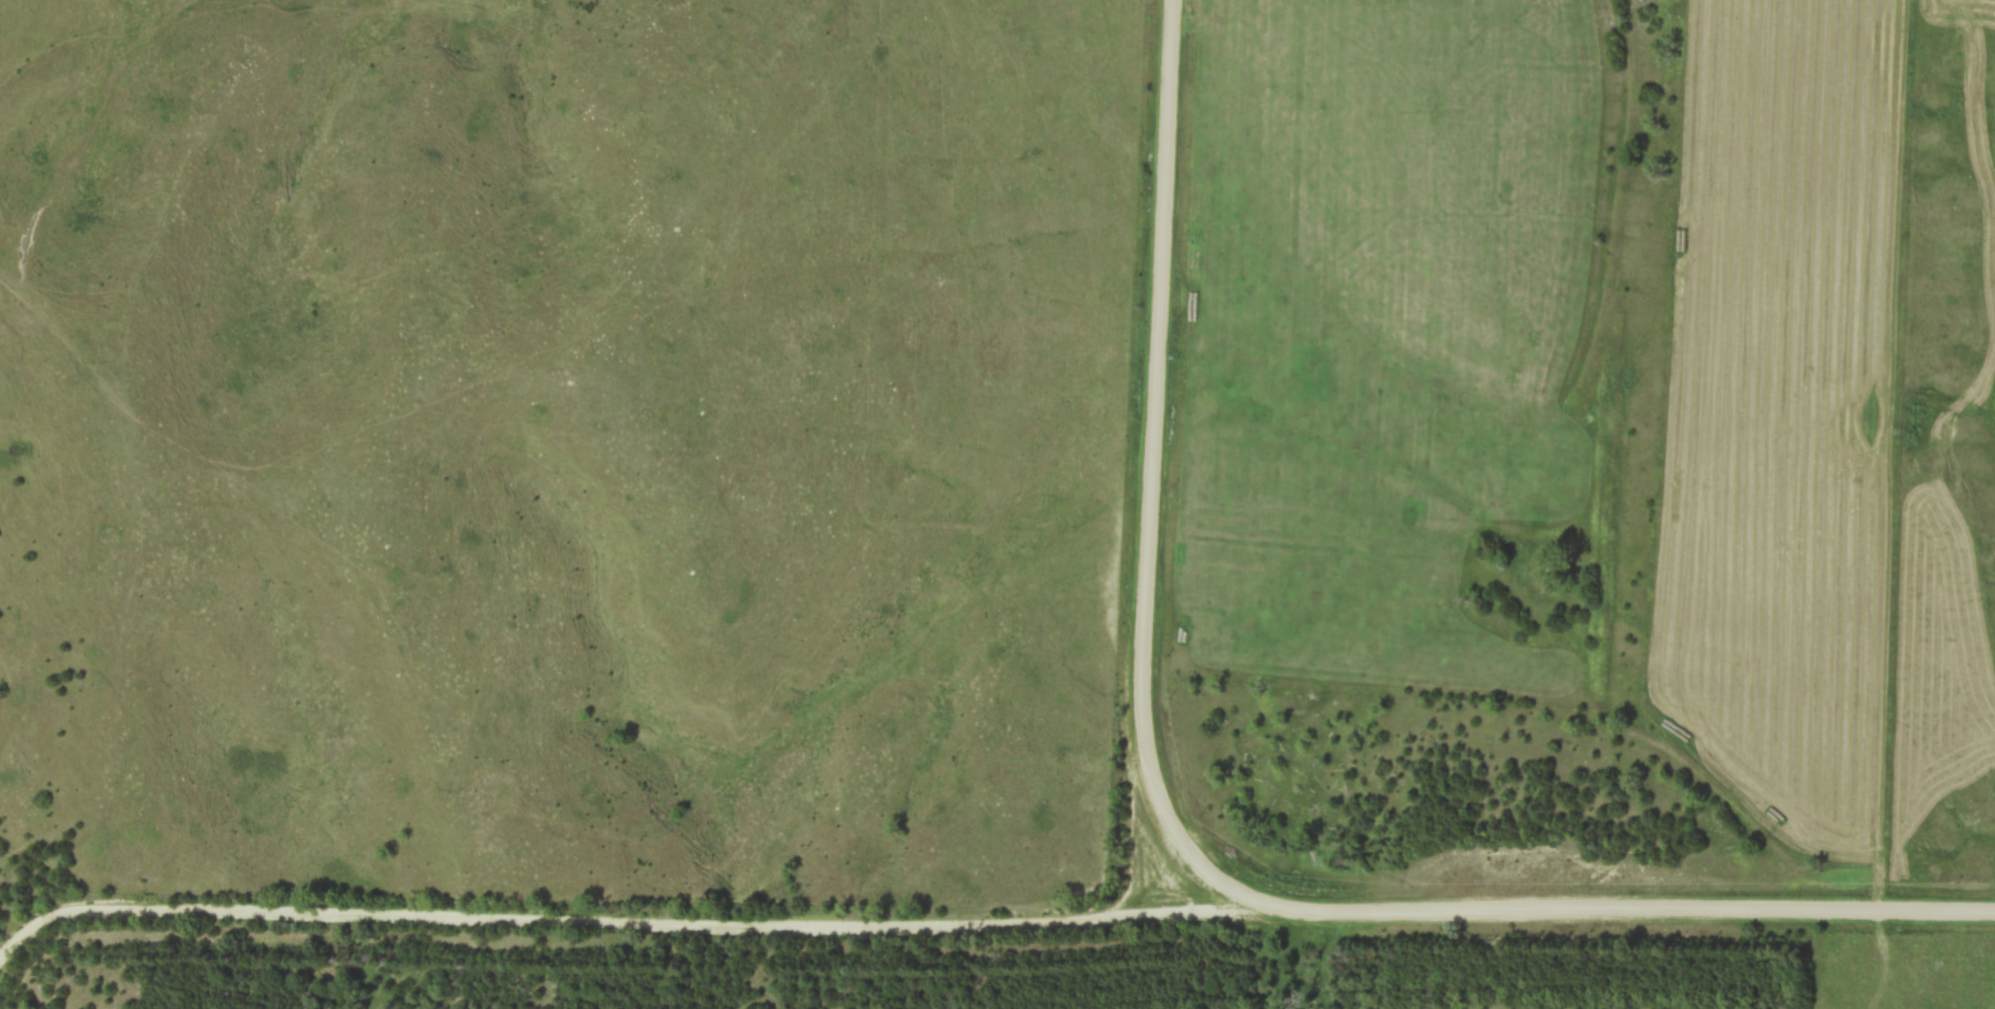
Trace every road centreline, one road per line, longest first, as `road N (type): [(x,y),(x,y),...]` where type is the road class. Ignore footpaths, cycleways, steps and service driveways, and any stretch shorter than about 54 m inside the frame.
road 1 (residential): [(1180,850),(1169,878),(1089,922),(947,927),(63,914)]
road 2 (tertiary): [(1172,0),(1142,700),(1154,786),(1180,850)]
road 3 (tertiary): [(1180,850),(1251,897),(1303,910),(1994,908)]

